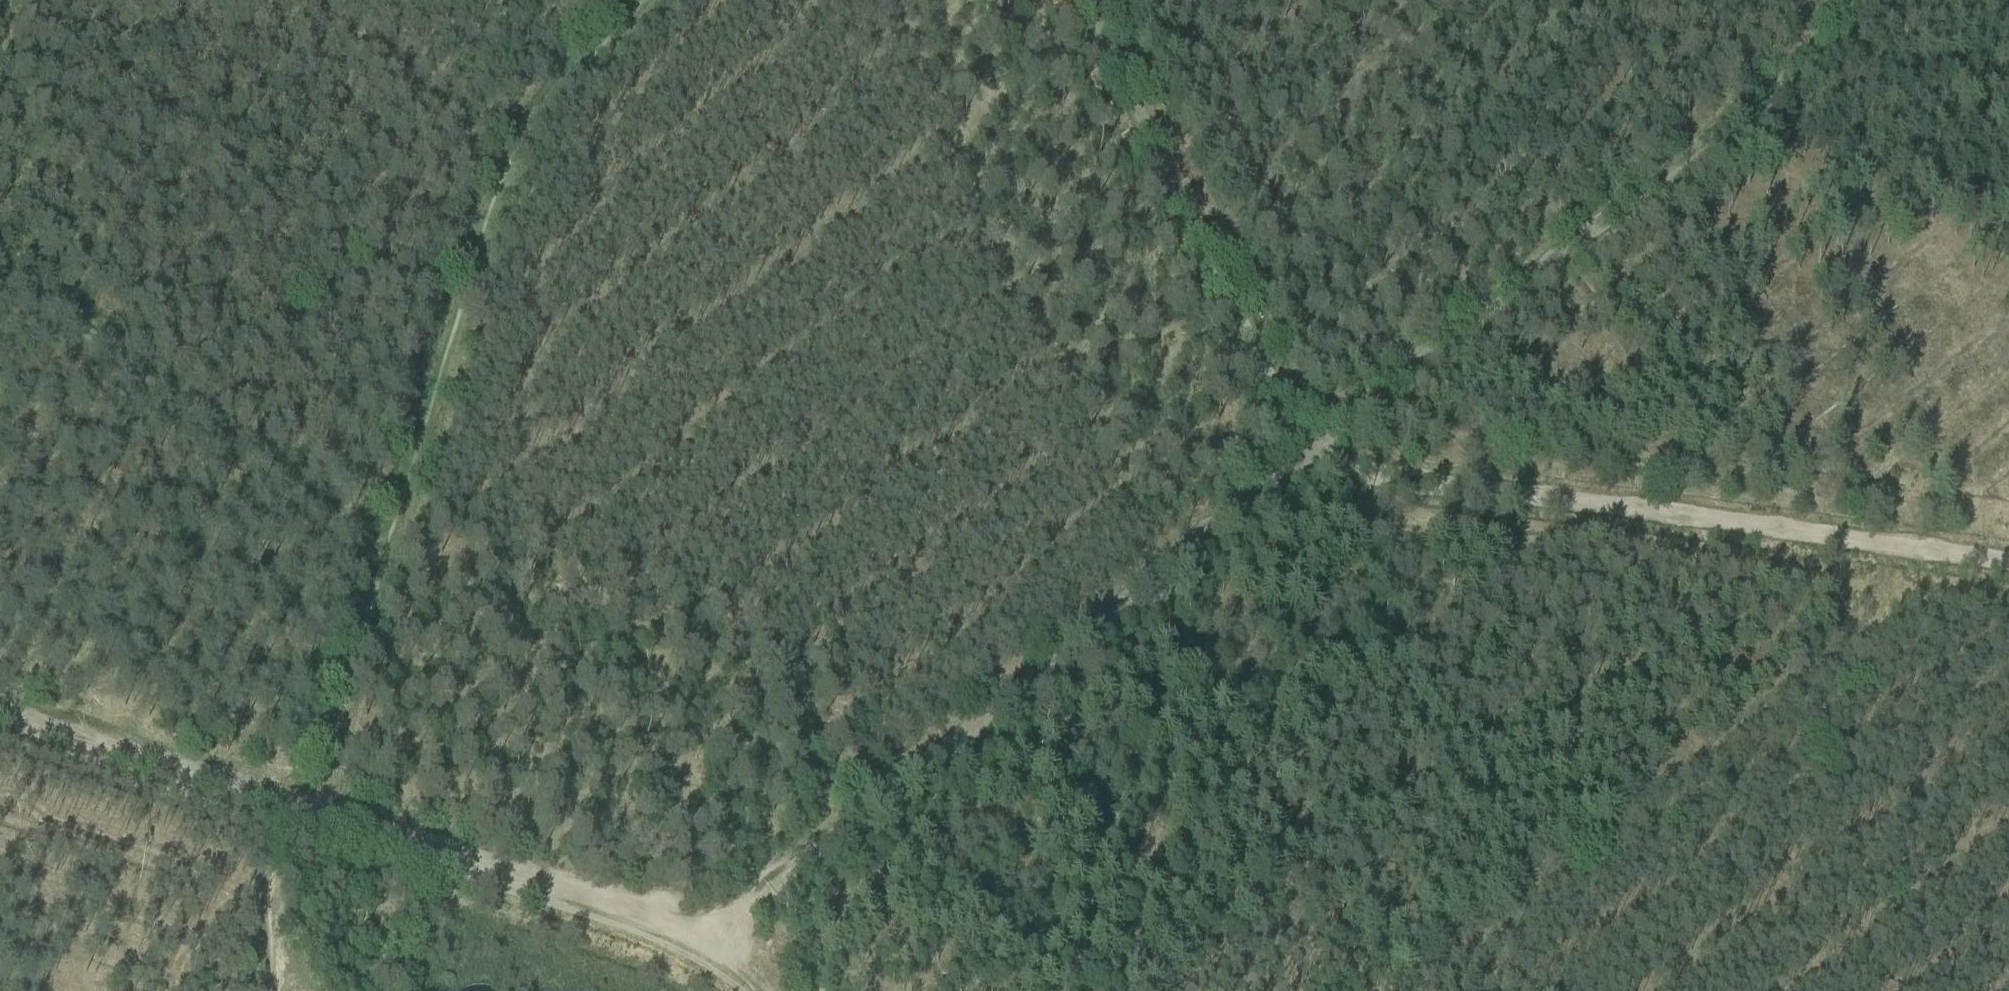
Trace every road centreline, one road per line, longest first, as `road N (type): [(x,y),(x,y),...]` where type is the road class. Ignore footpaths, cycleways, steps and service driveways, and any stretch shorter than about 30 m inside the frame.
road 1 (track): [(0,705),(708,939)]
road 2 (track): [(1303,448),(1875,0)]
road 3 (track): [(1303,448),(1399,476),(2008,563)]
road 4 (unclassified): [(1303,448),(1082,0)]

